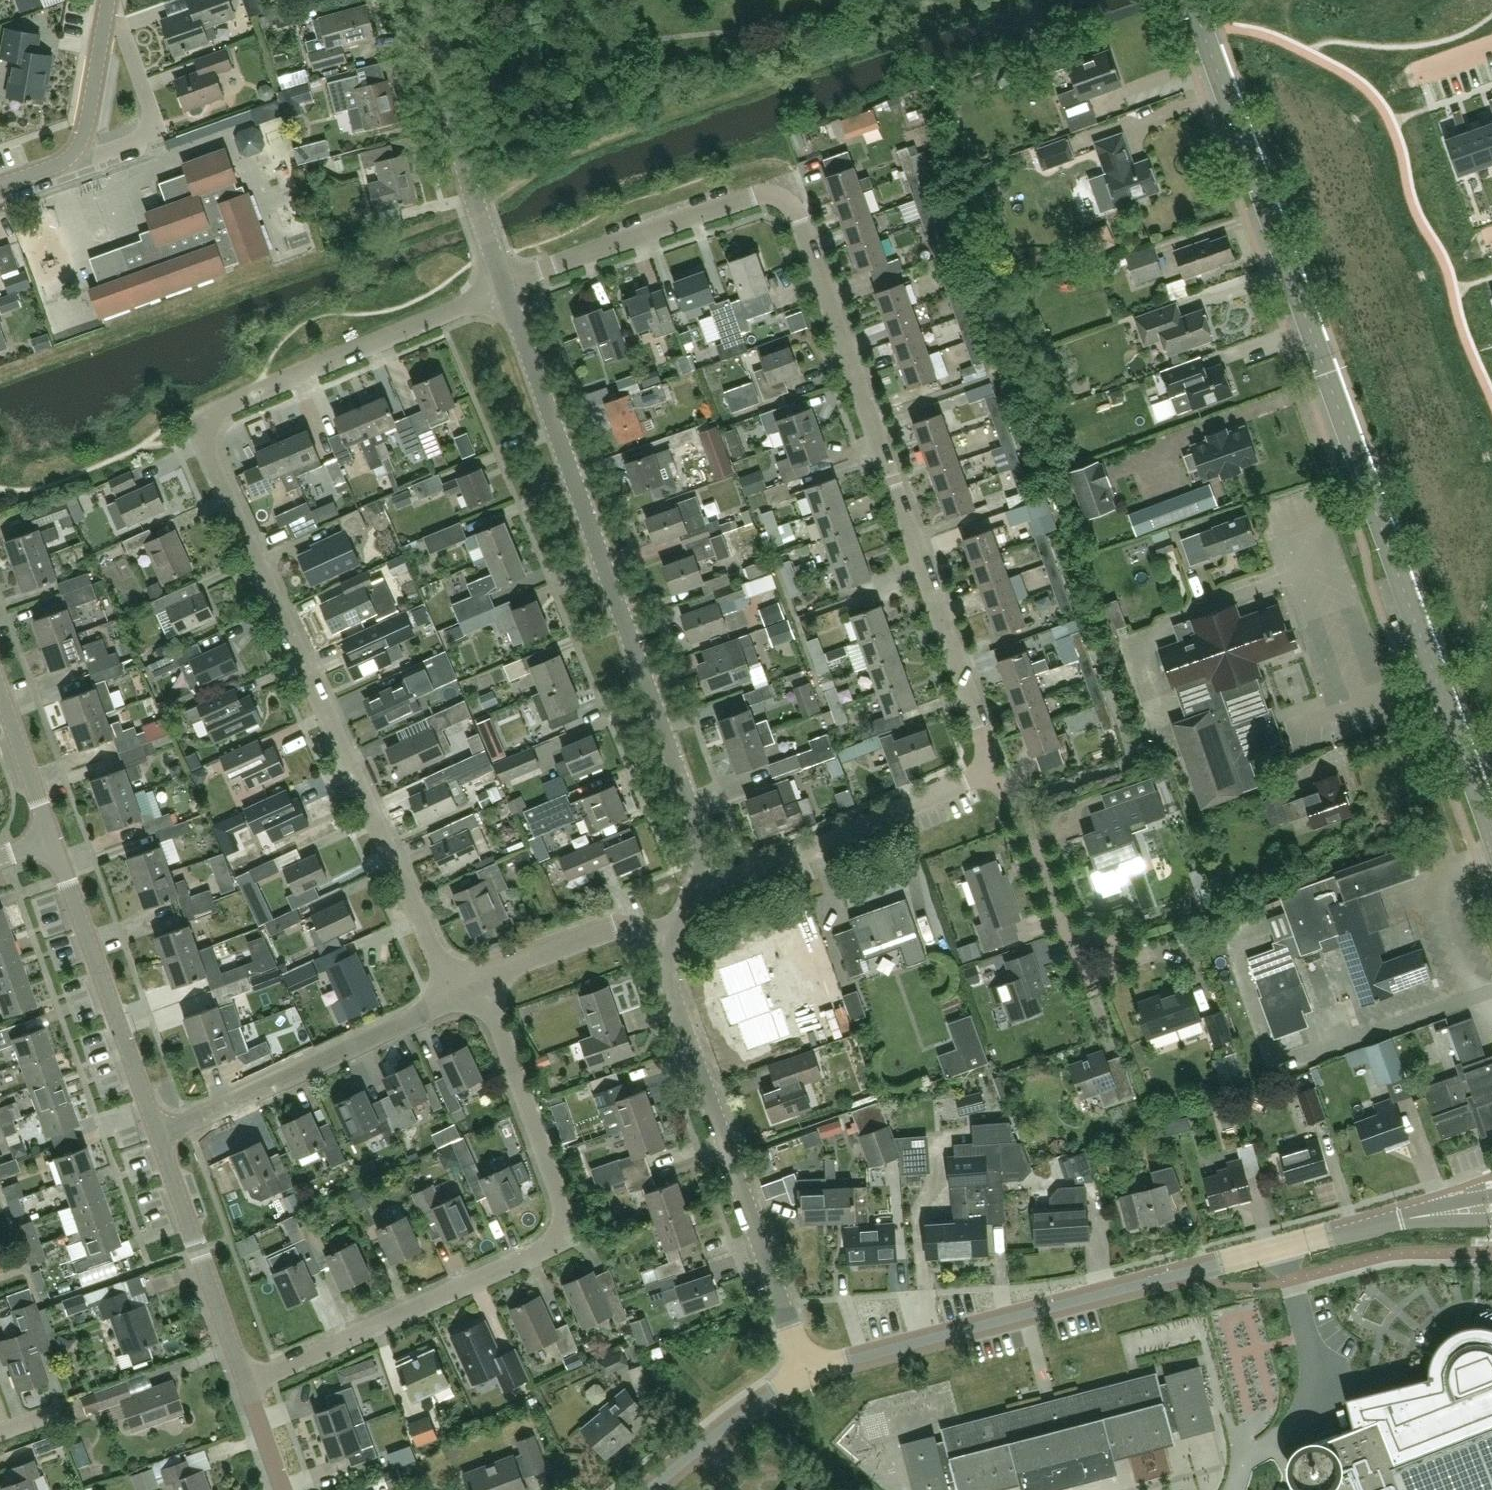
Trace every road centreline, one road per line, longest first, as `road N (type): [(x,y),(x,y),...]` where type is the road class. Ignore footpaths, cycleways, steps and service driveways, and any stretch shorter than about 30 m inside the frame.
road 1 (residential): [(454,996),(203,438),(229,408),(508,290)]
road 2 (residential): [(993,771),(792,206),(759,197),(508,290)]
road 3 (secondary): [(1491,834),(1192,0)]
road 4 (tertiary): [(698,877),(704,839),(508,290)]
road 5 (residential): [(244,1385),(563,1235),(563,1215),(481,980)]
road 6 (tertiary): [(808,1370),(1402,1220)]
road 7 (tertiary): [(808,1370),(672,992),(672,946)]
road 8 (residential): [(159,1137),(454,996)]
road 9 (residential): [(159,1137),(50,836)]
road 10 (residential): [(698,877),(753,871),(993,771)]
road 11 (tertiary): [(508,290),(472,191),(427,0)]
road 12 (residential): [(244,1385),(159,1137)]
road 13 (residential): [(74,160),(142,137),(152,125),(155,103),(108,1)]
road 14 (residential): [(481,980),(615,927),(672,946)]
road 15 (tertiary): [(652,1489),(808,1370)]
road 16 (residential): [(993,771),(1074,942)]
road 17 (residential): [(74,160),(108,1)]
road 18 (residential): [(50,836),(0,695)]
road 19 (residential): [(1074,942),(1090,981),(1120,977),(1120,941),(1106,937)]

